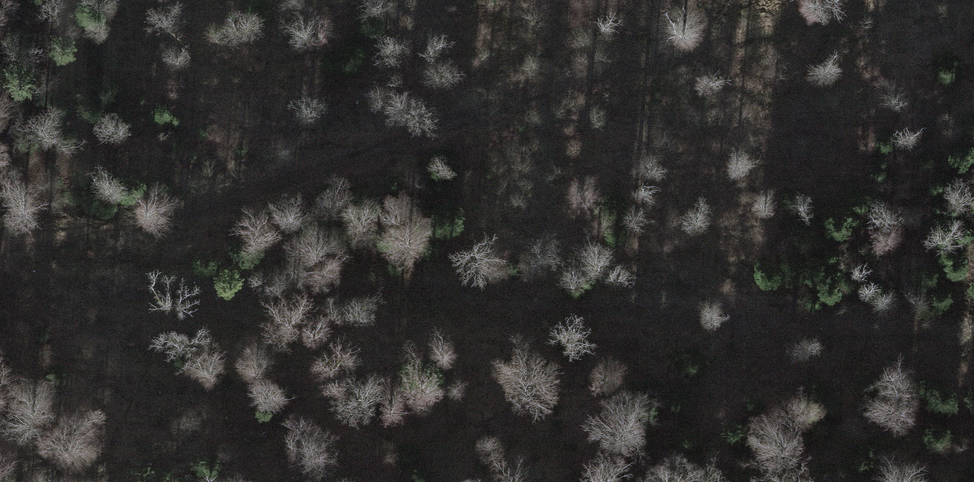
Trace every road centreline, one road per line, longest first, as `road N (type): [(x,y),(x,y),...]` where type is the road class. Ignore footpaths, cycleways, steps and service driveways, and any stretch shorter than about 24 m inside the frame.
road 1 (track): [(0,272),(289,290),(416,280),(973,338)]
road 2 (track): [(0,249),(122,229),(777,29),(914,0)]

